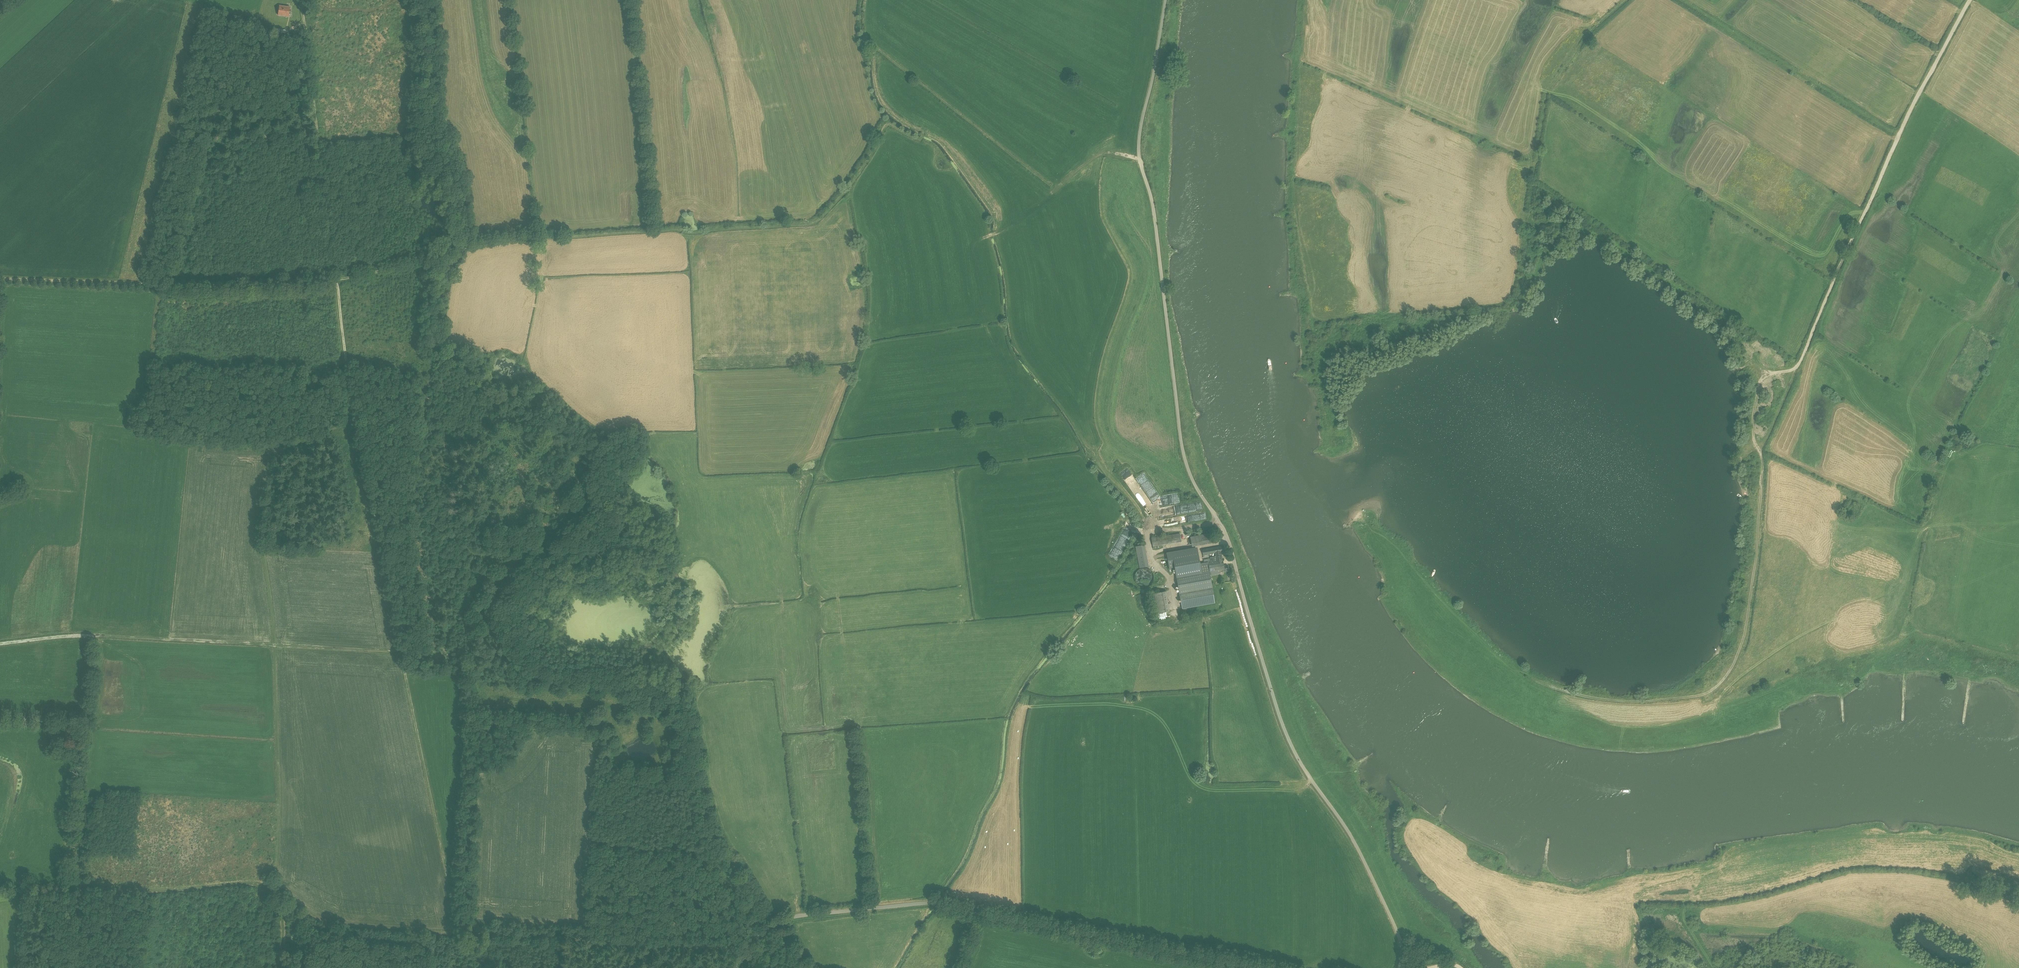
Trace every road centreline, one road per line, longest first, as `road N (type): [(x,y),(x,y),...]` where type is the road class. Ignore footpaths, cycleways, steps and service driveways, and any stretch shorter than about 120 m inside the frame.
road 1 (track): [(0,894),(271,885),(282,827),(273,647),(403,652),(346,361),(316,137)]
road 2 (track): [(1969,0),(1899,135),(1762,449),(1745,634),(1719,684),(1692,697),(1617,701),(1498,670),(1441,631),(1397,557)]
road 3 (track): [(403,652),(459,931),(754,942)]
road 4 (unclassified): [(738,967),(765,930),(790,919),(934,903),(1263,967)]
road 5 (track): [(0,277),(199,286),(335,279),(454,245),(538,237)]
road 6 (unclassified): [(1399,967),(1398,931),(1351,835),(1292,743),(1231,547),(1198,491)]
road 7 (track): [(1764,378),(1725,319),(1533,189)]
road 8 (track): [(273,647),(261,548),(277,448),(357,416)]
road 9 (track): [(277,967),(281,927),(271,885),(322,920),(459,931)]
road 10 (track): [(1899,135),(1683,0)]
road 11 (track): [(1626,0),(1547,93),(1529,216)]
road 12 (track): [(316,137),(300,0)]

